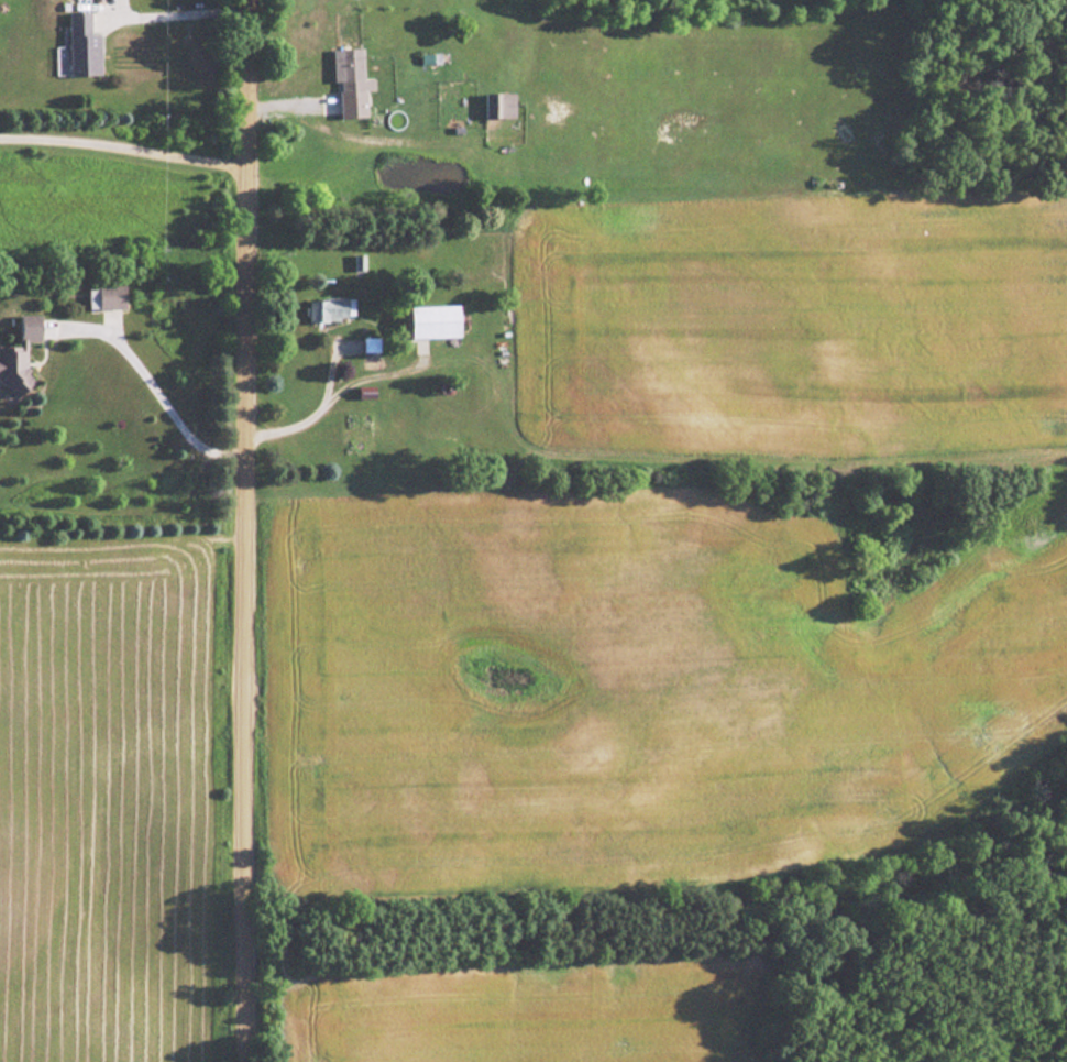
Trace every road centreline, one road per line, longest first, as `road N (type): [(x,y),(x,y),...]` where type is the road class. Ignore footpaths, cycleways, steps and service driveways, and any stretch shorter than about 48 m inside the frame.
road 1 (residential): [(249,1061),(251,0)]

